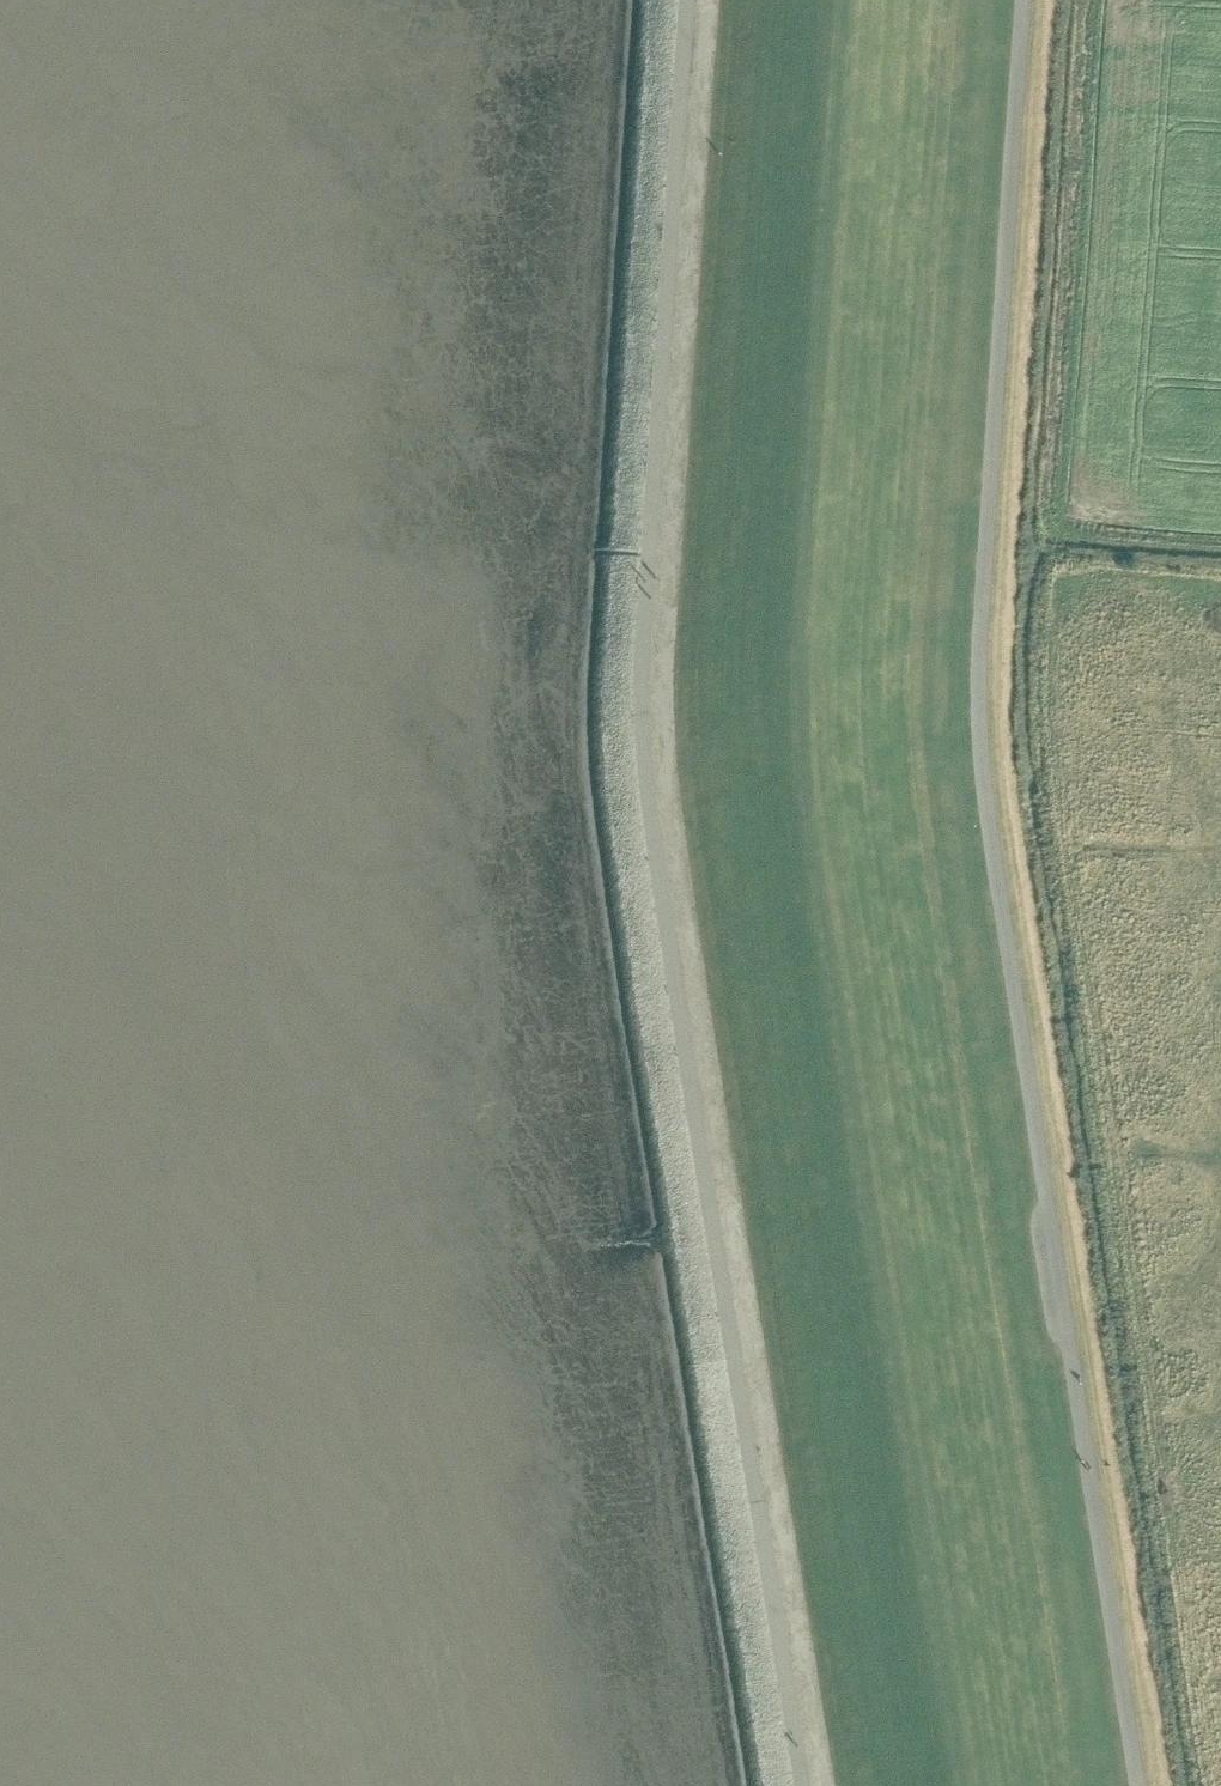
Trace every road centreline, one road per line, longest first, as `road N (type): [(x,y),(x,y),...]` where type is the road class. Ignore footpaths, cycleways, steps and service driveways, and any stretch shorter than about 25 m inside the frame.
road 1 (track): [(1144,1785),(1001,908),(980,694),(1024,0)]
road 2 (track): [(675,0),(643,732),(799,1785)]

